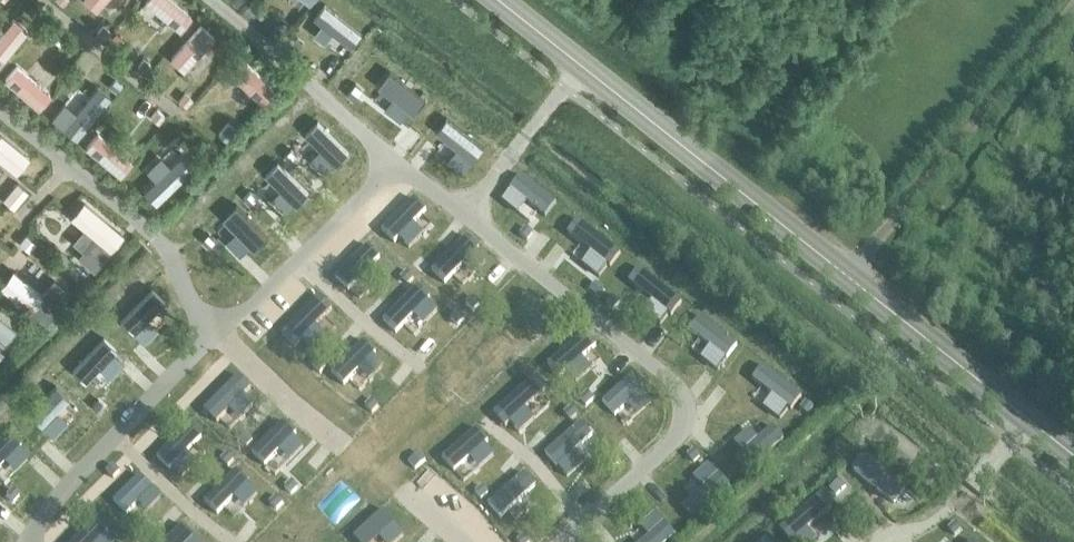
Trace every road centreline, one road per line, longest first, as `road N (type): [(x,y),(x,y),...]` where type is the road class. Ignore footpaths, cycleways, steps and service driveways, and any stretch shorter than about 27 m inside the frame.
road 1 (tertiary): [(1073,456),(499,0)]

